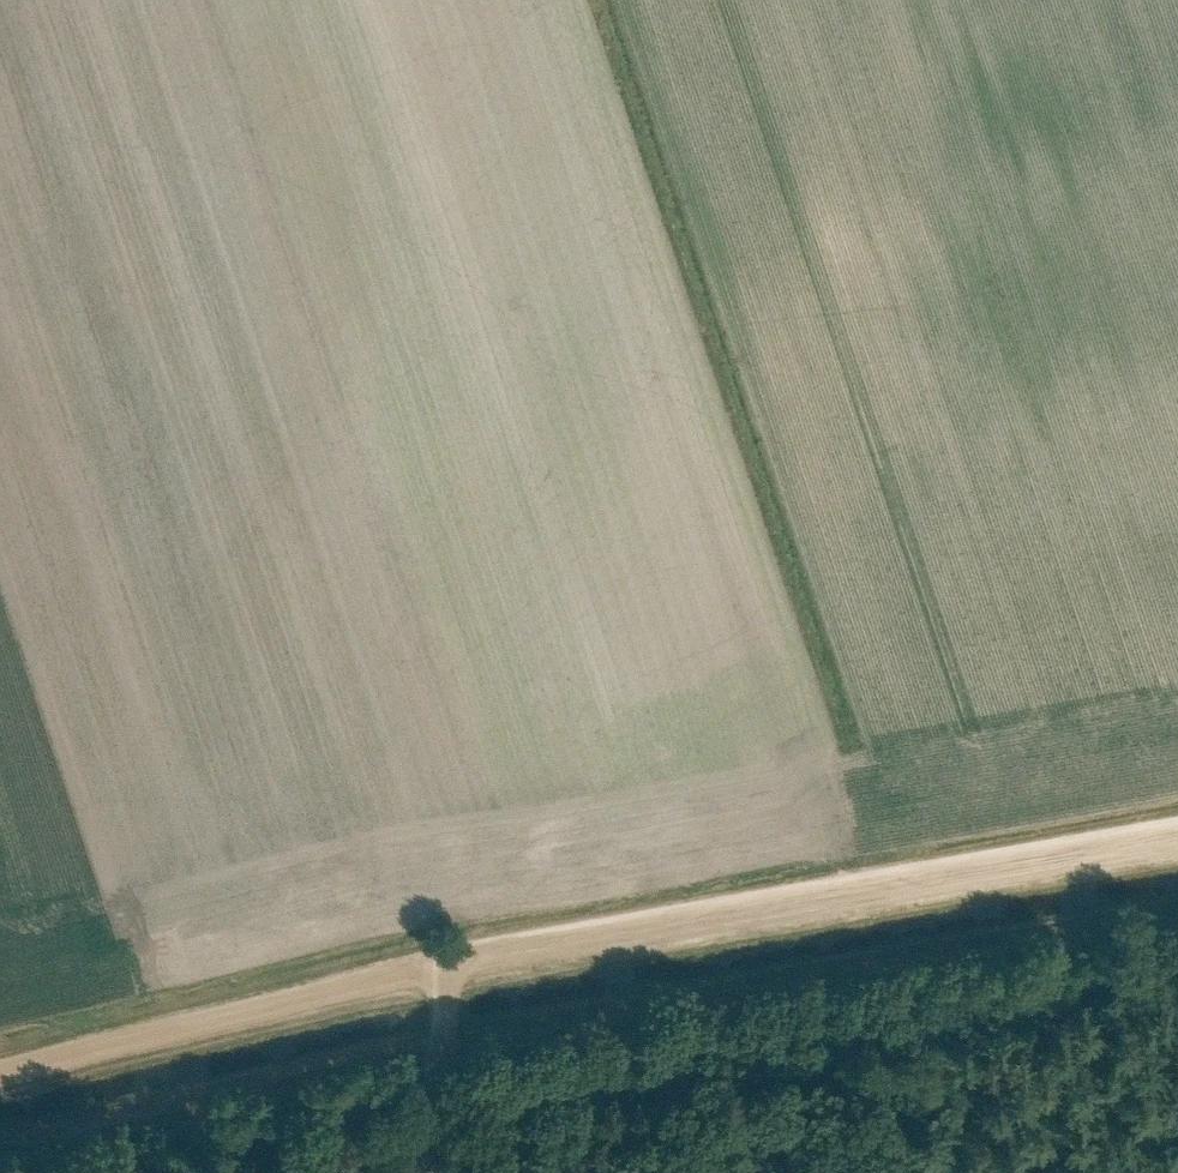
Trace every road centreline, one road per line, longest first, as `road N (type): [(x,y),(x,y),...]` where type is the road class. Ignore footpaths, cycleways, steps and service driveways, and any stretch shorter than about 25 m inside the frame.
road 1 (track): [(436,967),(1177,841)]
road 2 (track): [(0,1067),(436,967)]
road 3 (track): [(427,1172),(445,1031)]

